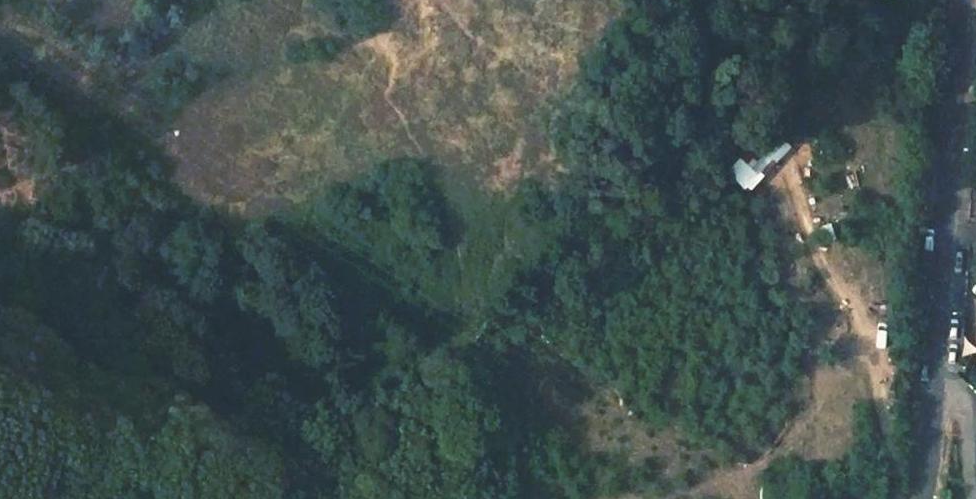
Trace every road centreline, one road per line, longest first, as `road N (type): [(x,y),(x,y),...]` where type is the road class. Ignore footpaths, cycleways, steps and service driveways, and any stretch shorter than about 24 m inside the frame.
road 1 (residential): [(959,0),(917,498)]

